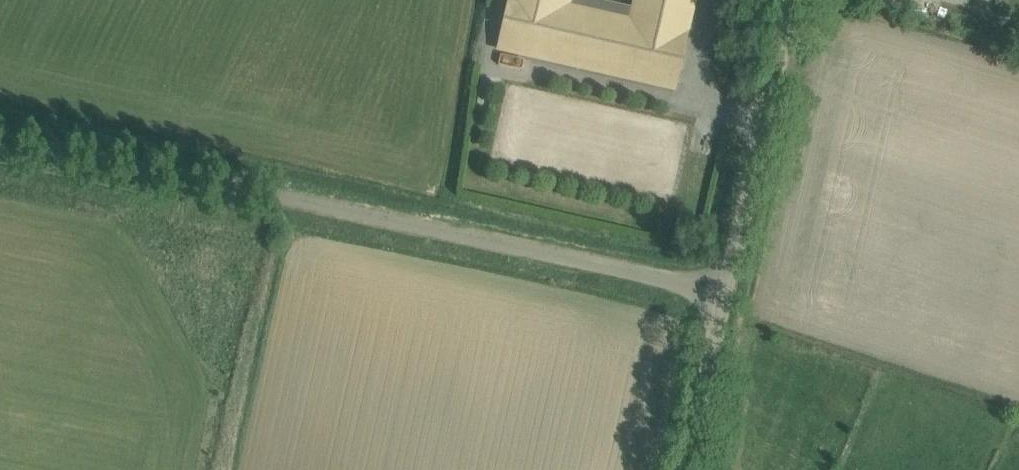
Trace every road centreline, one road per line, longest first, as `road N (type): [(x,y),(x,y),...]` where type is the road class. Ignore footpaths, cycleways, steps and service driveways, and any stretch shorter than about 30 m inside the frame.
road 1 (unclassified): [(725,293),(0,135)]
road 2 (unclassified): [(725,293),(793,0)]
road 3 (unclassified): [(685,469),(725,293)]

